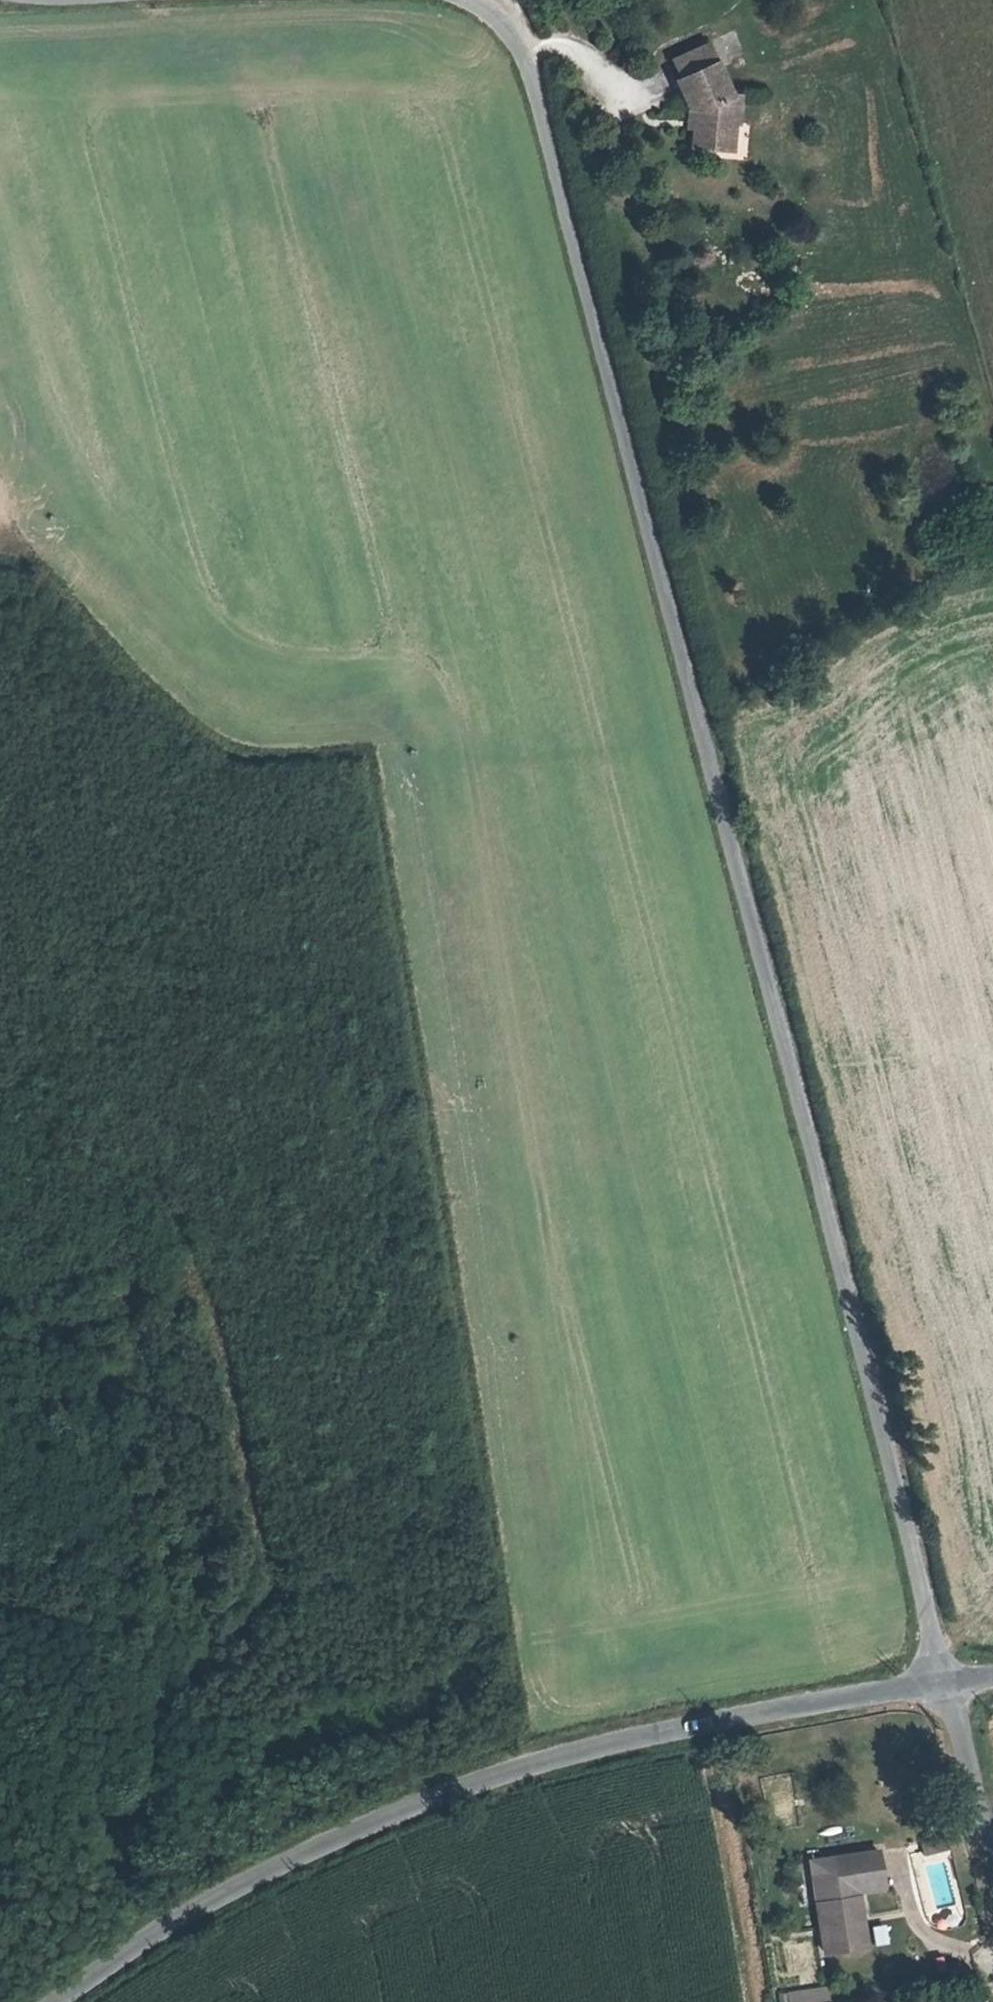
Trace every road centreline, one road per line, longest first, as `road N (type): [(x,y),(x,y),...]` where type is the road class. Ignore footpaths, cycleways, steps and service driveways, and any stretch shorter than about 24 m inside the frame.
road 1 (unclassified): [(490,0),(527,51),(539,92),(951,1681)]
road 2 (unclassified): [(61,2001),(198,1906),(424,1799),(613,1742),(951,1681)]
road 3 (unclassified): [(951,1681),(992,1839)]

